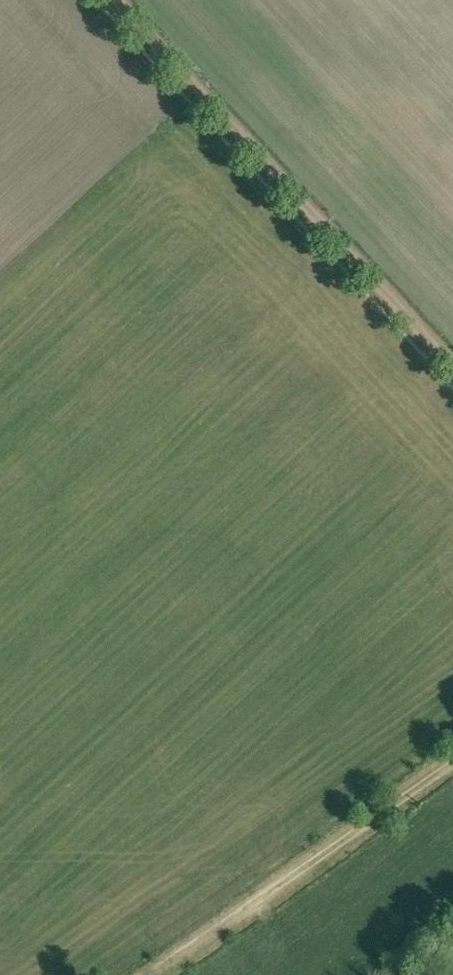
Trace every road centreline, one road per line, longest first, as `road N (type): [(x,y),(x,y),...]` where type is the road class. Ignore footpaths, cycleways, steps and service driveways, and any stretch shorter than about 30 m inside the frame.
road 1 (track): [(89,0),(452,381)]
road 2 (track): [(452,758),(152,974)]

